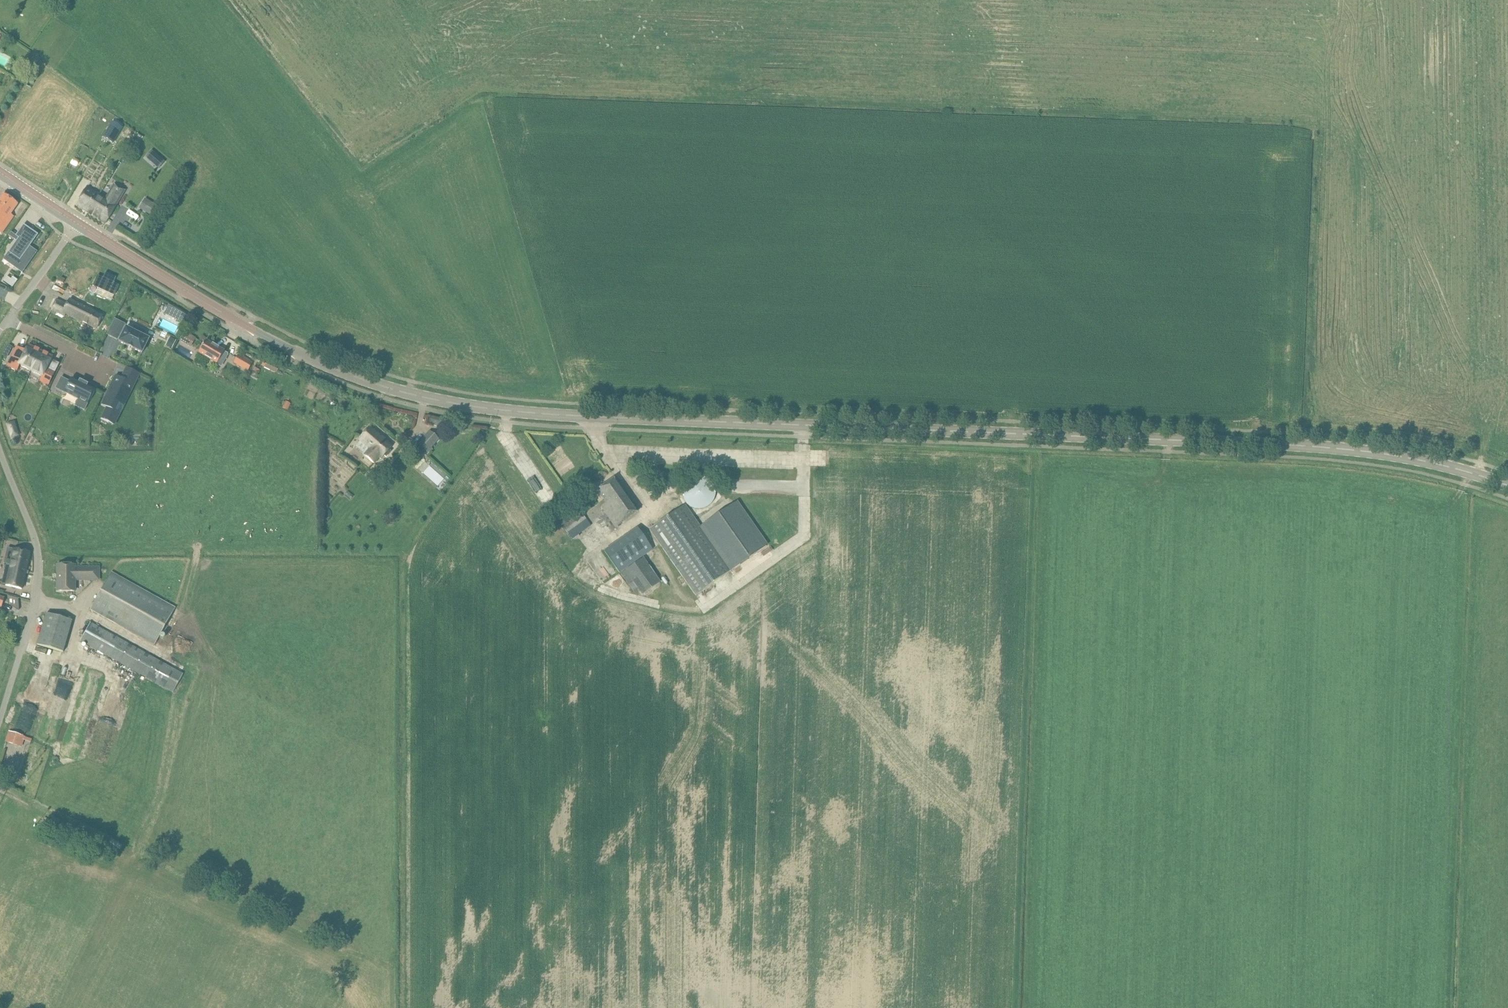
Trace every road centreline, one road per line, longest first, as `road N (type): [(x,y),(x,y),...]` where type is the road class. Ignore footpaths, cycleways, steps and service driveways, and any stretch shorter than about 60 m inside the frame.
road 1 (tertiary): [(1481,476),(1408,457),(1284,443),(461,404),(309,359),(76,224)]
road 2 (residential): [(0,722),(40,583),(39,548),(0,450)]
road 3 (residential): [(132,855),(0,790)]

